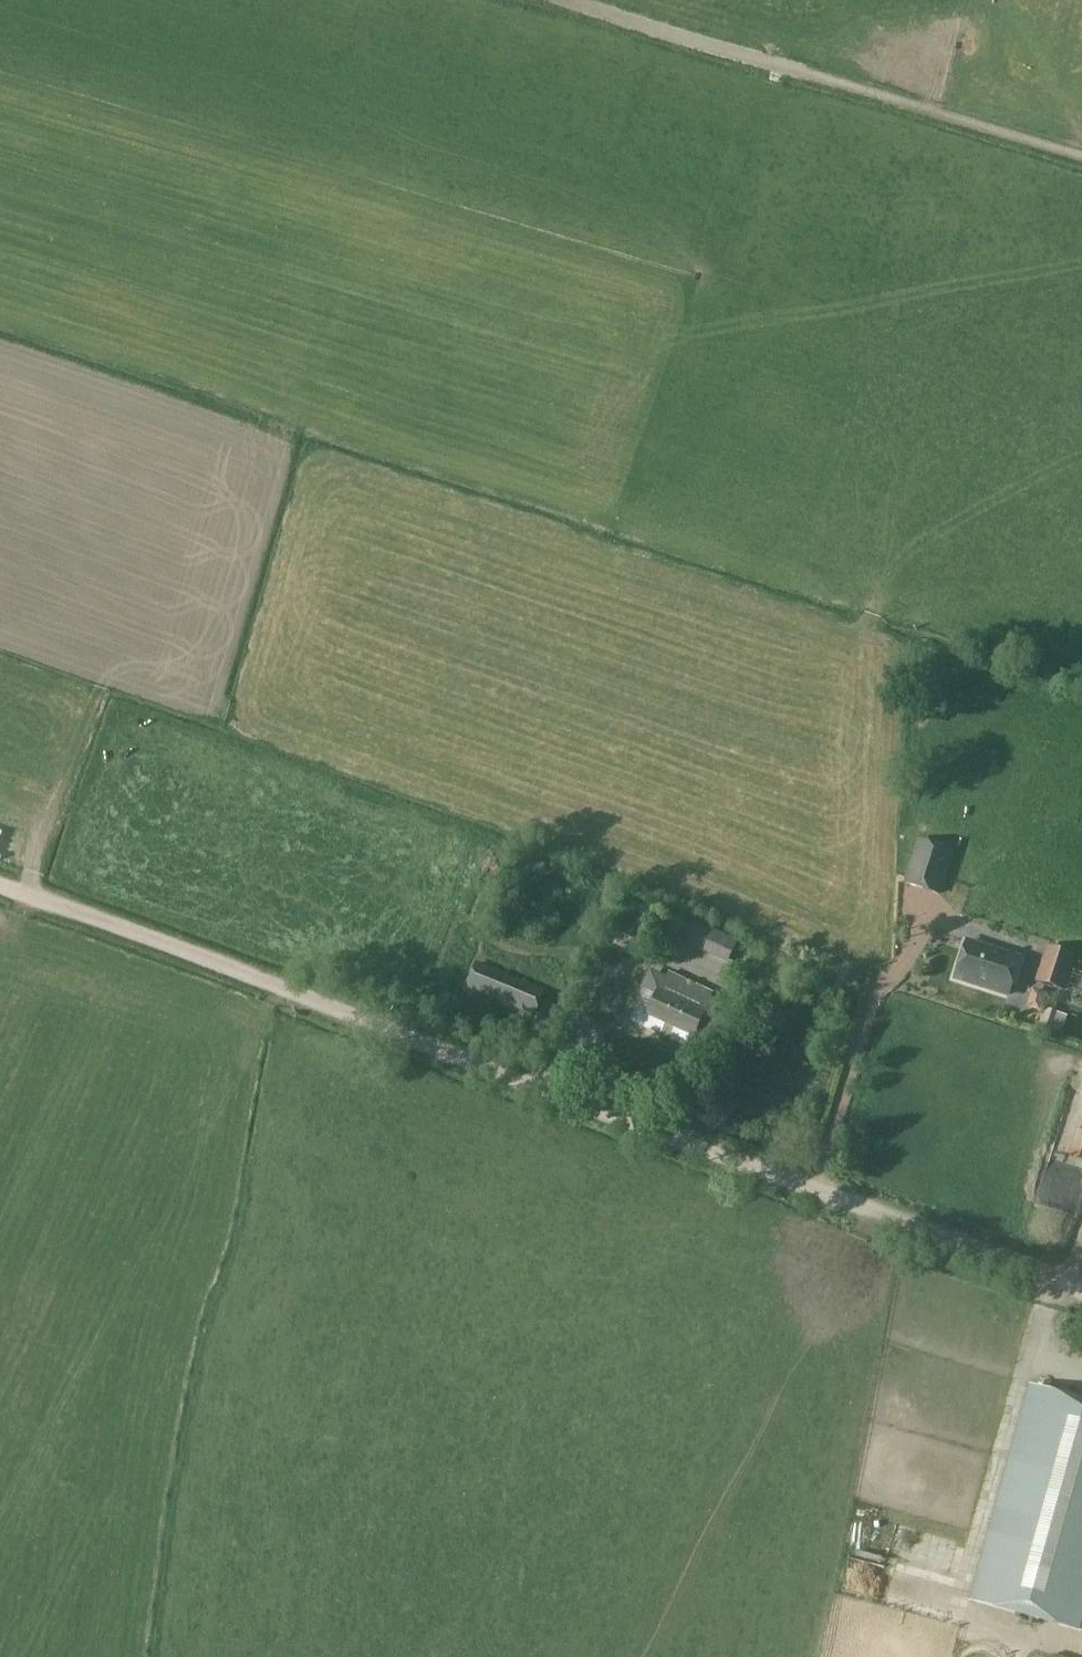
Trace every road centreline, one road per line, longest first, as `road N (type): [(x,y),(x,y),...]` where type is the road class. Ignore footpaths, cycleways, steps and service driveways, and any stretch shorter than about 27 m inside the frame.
road 1 (track): [(1081,1292),(0,883)]

